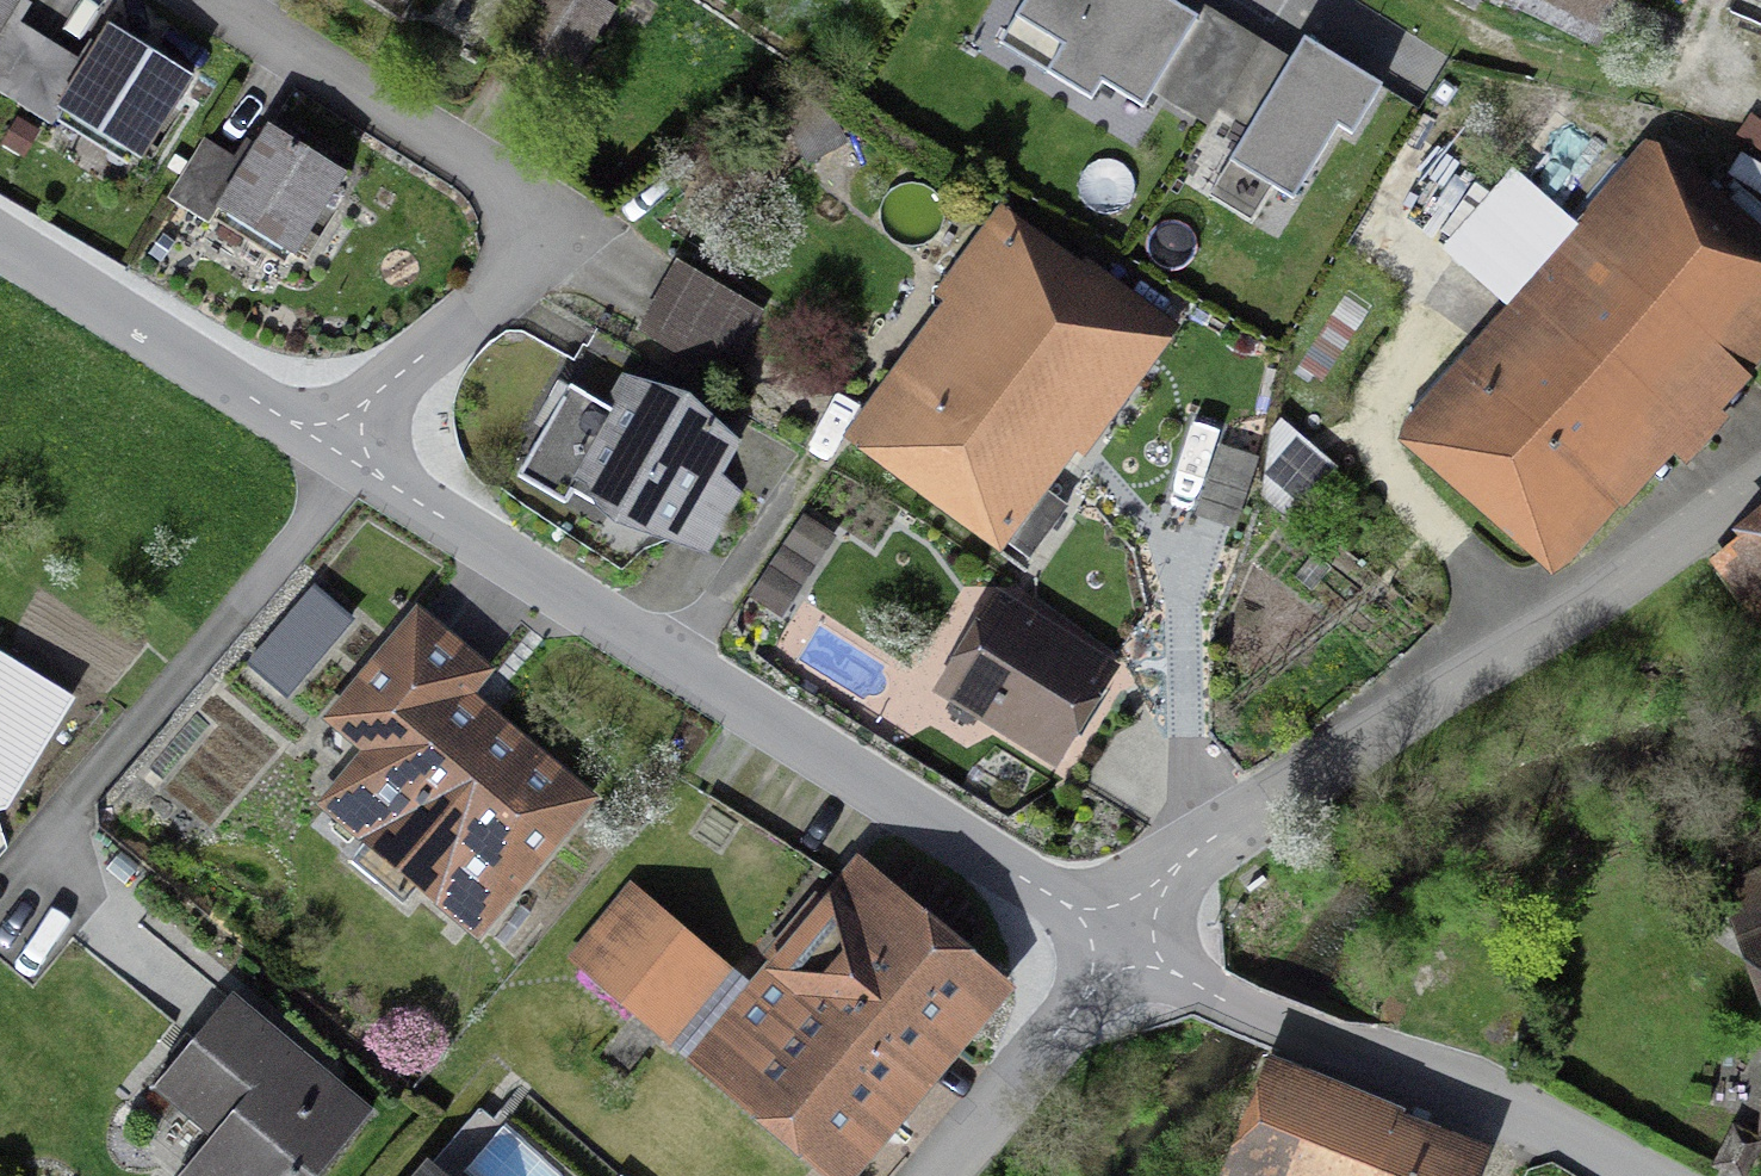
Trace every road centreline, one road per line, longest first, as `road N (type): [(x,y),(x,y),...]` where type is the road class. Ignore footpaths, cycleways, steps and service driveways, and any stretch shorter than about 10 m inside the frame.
road 1 (residential): [(333,442),(1126,939)]
road 2 (residential): [(1126,939),(1208,843),(1545,621),(1760,502)]
road 3 (residential): [(229,0),(460,153),(493,179),(516,216),(518,248),(503,281),(333,442)]
road 4 (residential): [(1126,939),(1219,996),(1495,1106),(1640,1175)]
road 5 (residential): [(0,246),(333,442)]
road 6 (residential): [(930,1175),(1126,939)]

